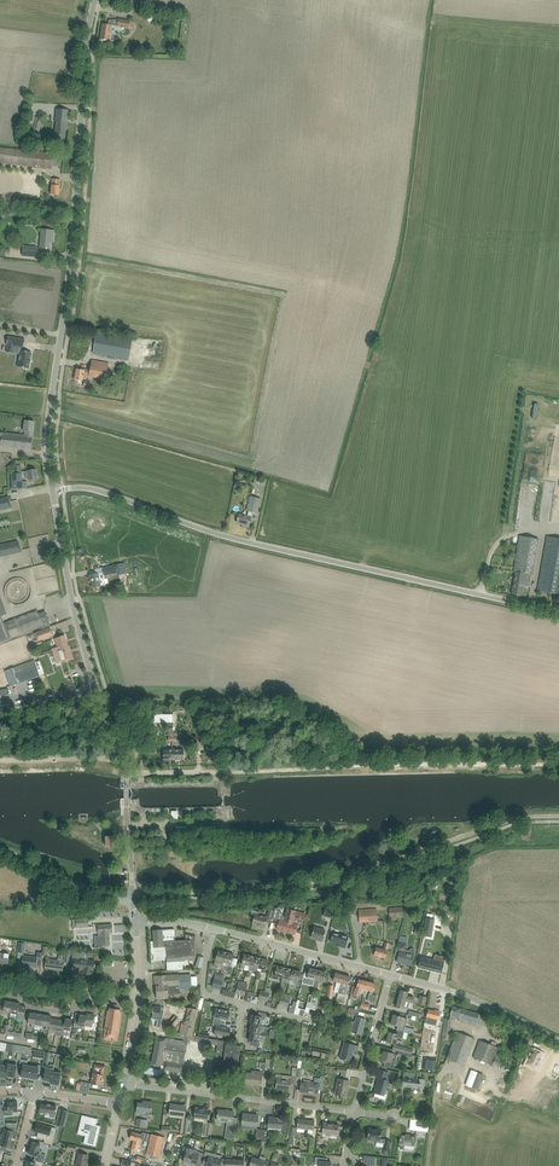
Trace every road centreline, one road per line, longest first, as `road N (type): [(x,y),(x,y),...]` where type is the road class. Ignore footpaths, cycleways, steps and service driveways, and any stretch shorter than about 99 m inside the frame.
road 1 (unclassified): [(558,615),(238,543),(89,488),(54,490)]
road 2 (tertiary): [(54,490),(48,420),(95,0)]
road 3 (track): [(558,815),(516,816),(307,884),(133,898)]
road 4 (track): [(235,772),(558,765)]
road 5 (tertiary): [(126,774),(82,640),(54,490)]
road 6 (residential): [(354,1112),(124,1084)]
road 7 (unclassified): [(393,976),(216,930)]
road 8 (unclassified): [(558,1042),(467,996),(393,976)]
road 9 (unclassified): [(133,898),(86,892),(0,850)]
road 10 (residential): [(354,1112),(393,976)]
road 11 (track): [(0,756),(99,758),(125,768)]
road 12 (tertiary): [(133,898),(126,774)]

